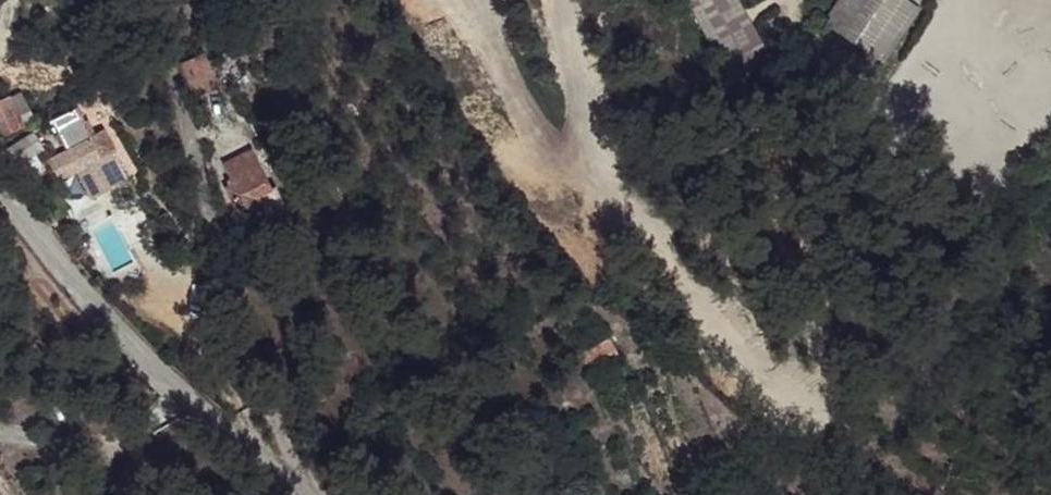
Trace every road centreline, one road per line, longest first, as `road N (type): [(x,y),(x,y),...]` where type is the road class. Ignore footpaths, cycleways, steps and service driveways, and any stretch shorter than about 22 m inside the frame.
road 1 (residential): [(0,194),(179,415),(286,494)]

